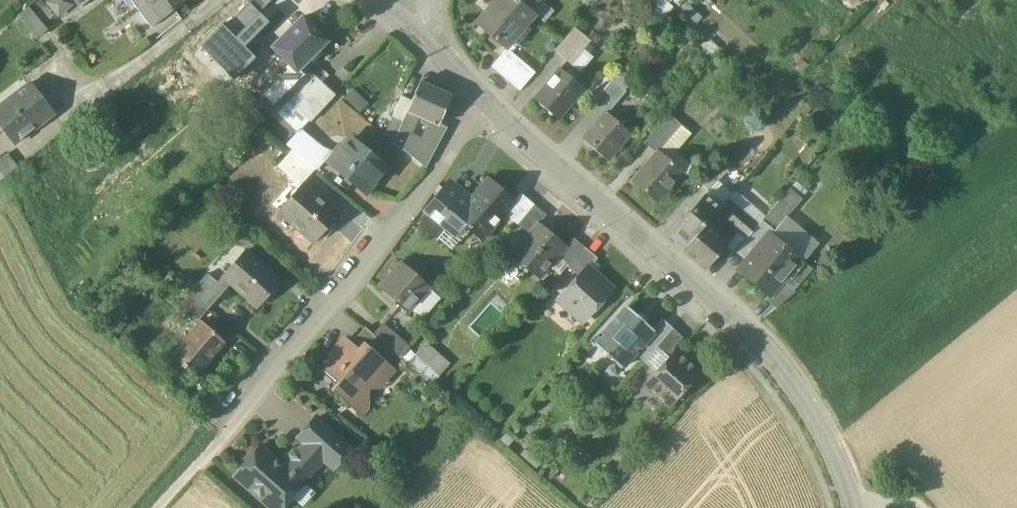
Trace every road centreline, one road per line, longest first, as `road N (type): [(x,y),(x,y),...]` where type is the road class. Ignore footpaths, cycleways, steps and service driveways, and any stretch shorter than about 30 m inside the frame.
road 1 (tertiary): [(850,507),(813,417),(741,326),(482,99)]
road 2 (residential): [(230,429),(439,173),(482,99)]
road 3 (tertiary): [(482,99),(396,13)]

